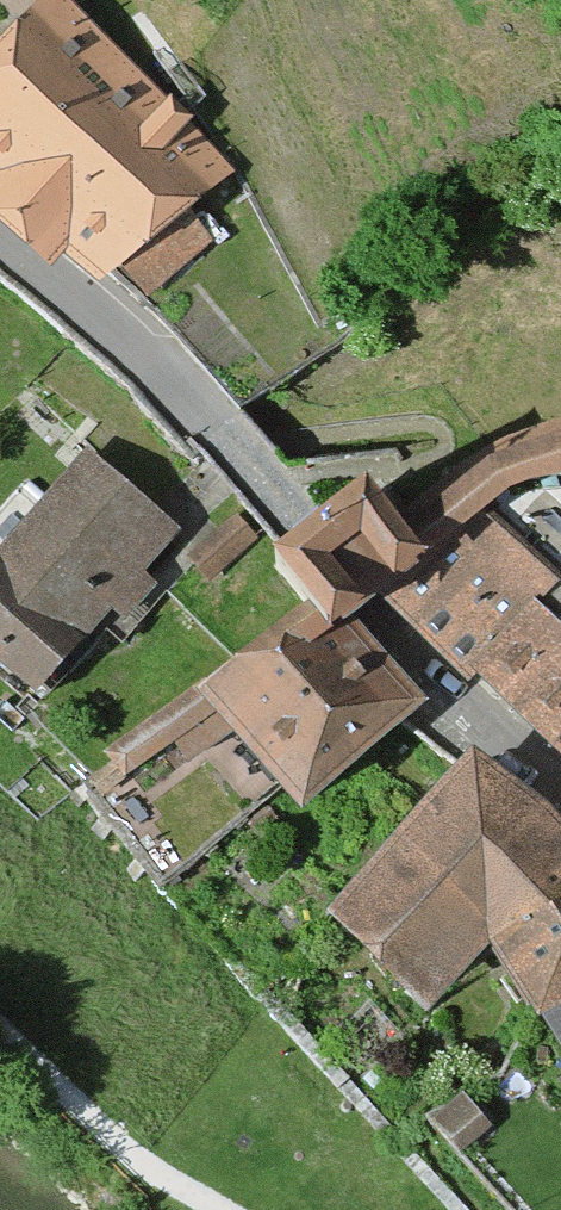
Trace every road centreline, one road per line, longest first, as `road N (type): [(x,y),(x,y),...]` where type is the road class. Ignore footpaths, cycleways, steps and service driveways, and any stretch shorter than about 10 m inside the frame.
road 1 (residential): [(280,496),(560,782)]
road 2 (residential): [(0,242),(194,403),(280,496)]

